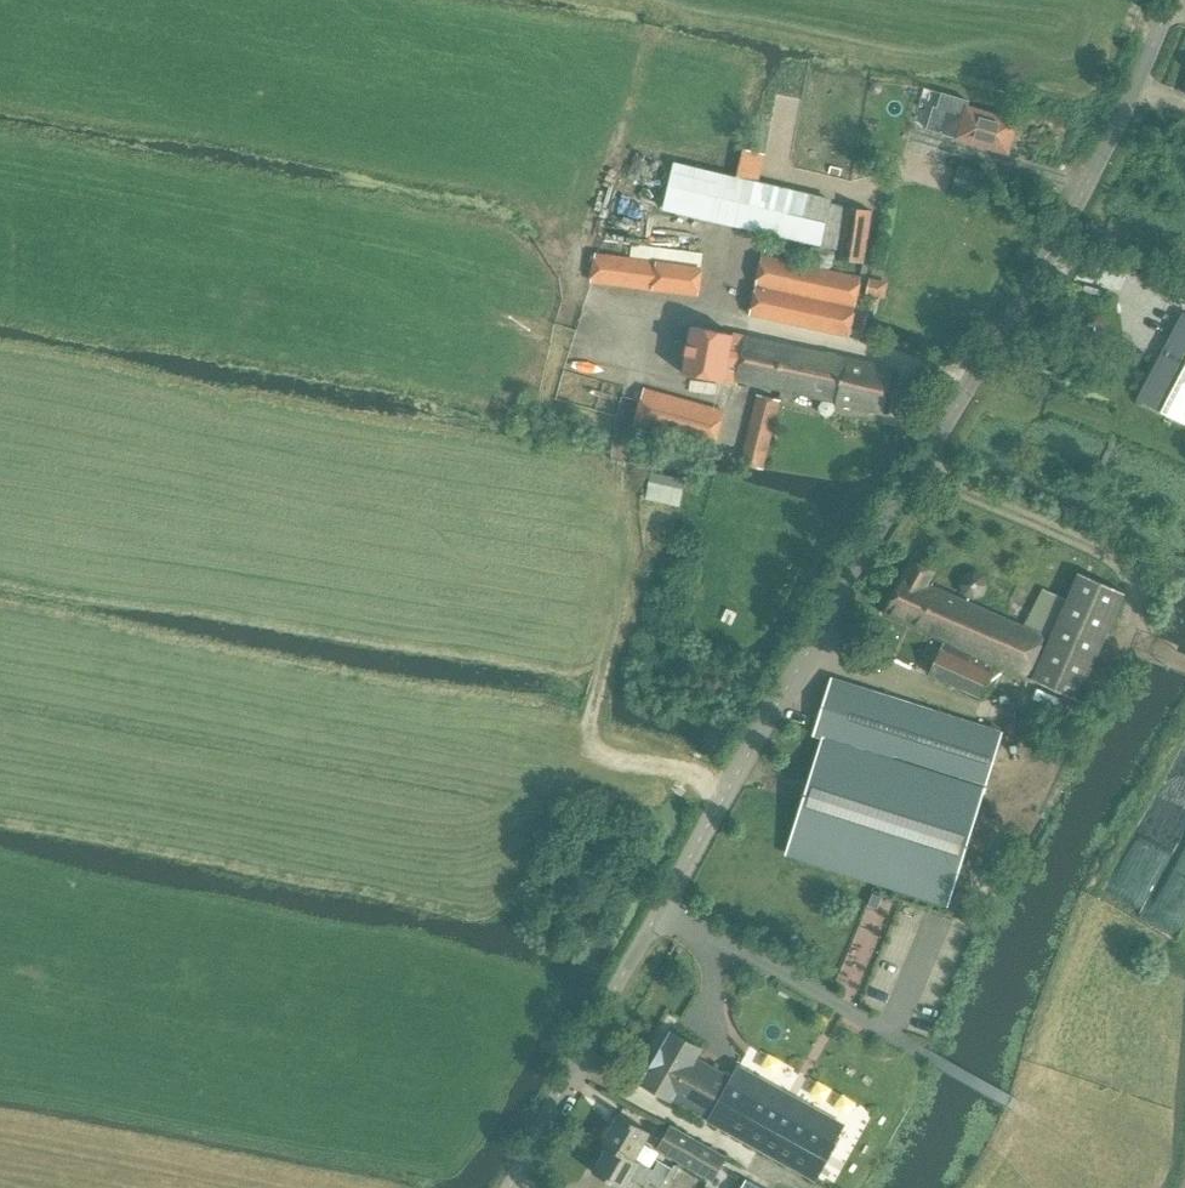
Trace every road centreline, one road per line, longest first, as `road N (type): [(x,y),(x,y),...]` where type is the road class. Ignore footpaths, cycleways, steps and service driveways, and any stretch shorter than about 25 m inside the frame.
road 1 (unclassified): [(509,1187),(729,788),(1045,260),(1109,145),(1170,0)]
road 2 (track): [(971,382),(930,366),(616,302)]

